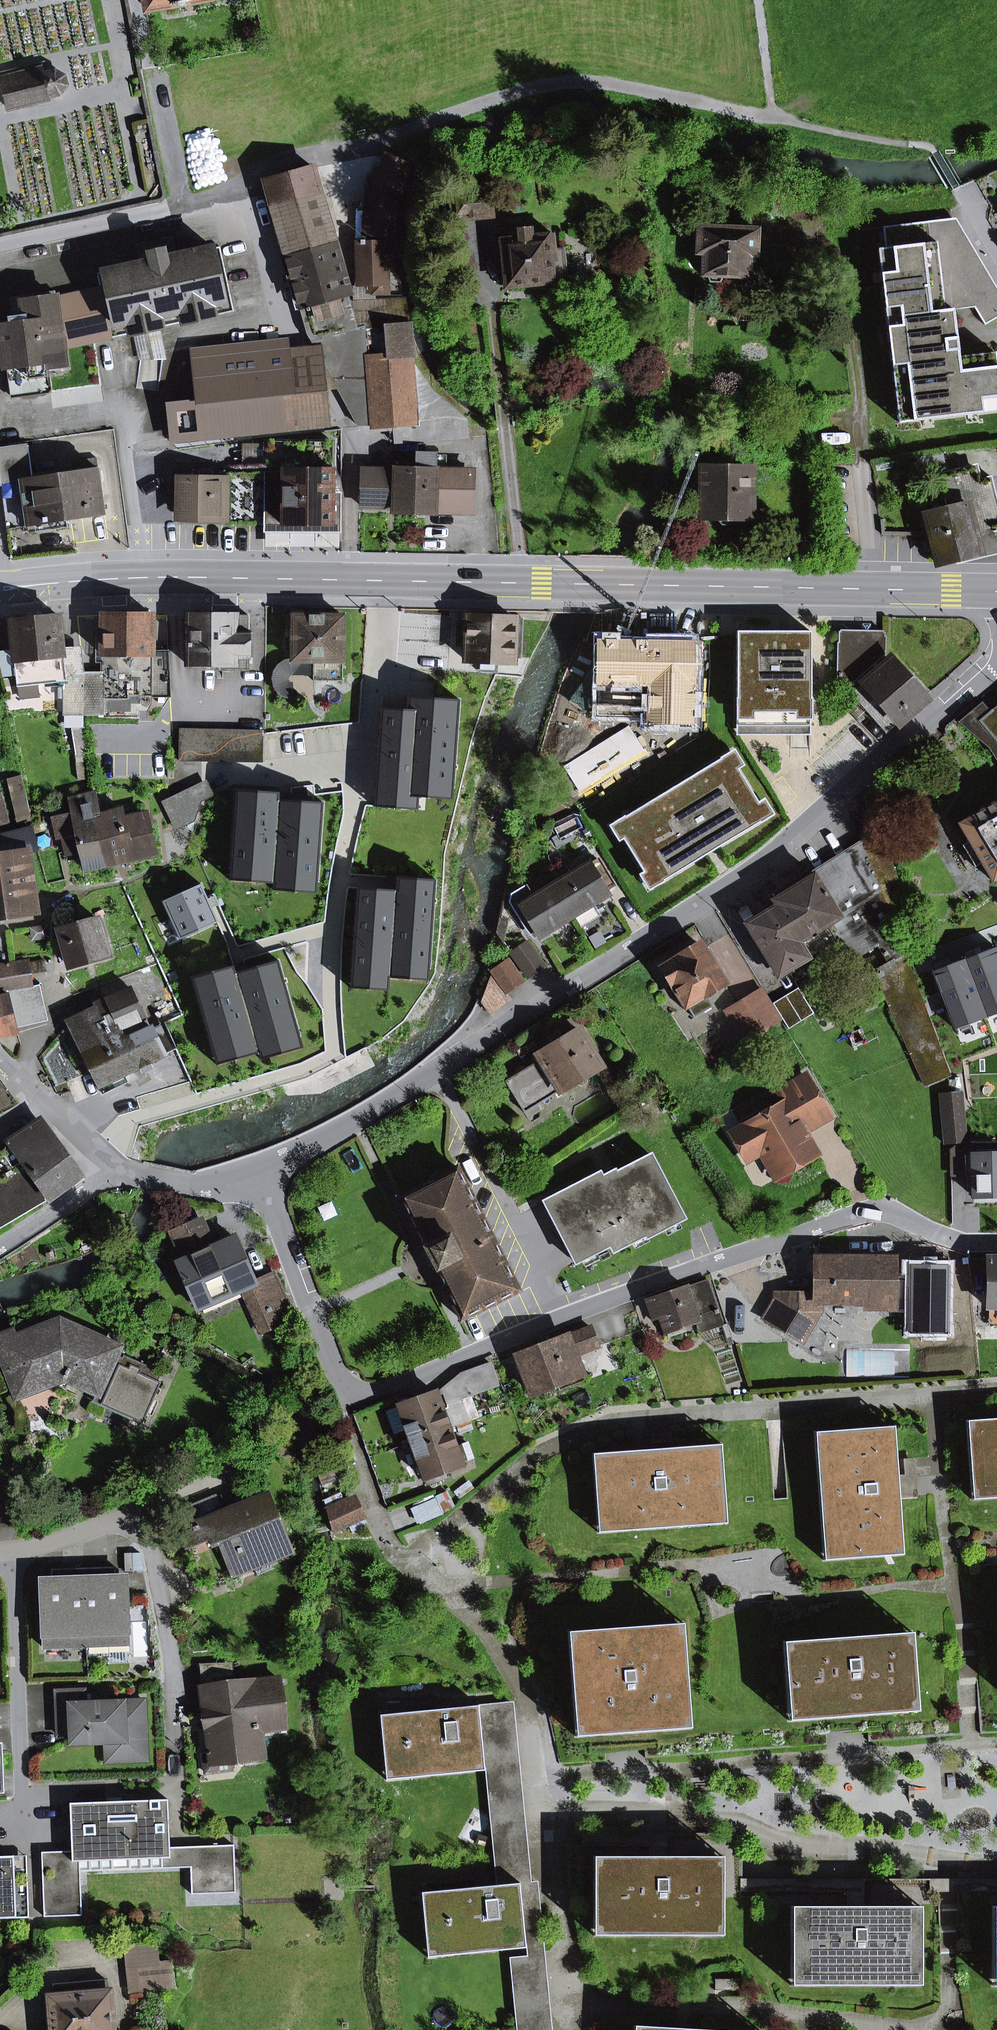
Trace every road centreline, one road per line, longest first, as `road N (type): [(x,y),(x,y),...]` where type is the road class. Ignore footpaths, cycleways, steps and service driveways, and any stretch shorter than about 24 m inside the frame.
road 1 (primary): [(996,591),(144,578),(0,589)]
road 2 (residential): [(259,1172),(342,1406),(869,1211),(957,1240),(996,1242)]
road 3 (residential): [(259,1172),(305,1153),(699,908),(996,664)]
road 4 (residential): [(178,1779),(175,1667),(150,1539),(125,1522),(110,1522),(12,1553)]
road 5 (residential): [(0,245),(196,203),(238,184)]
road 6 (residential): [(22,1785),(12,1553)]
road 7 (residential): [(0,1056),(123,1169)]
road 8 (residential): [(0,1247),(123,1169)]
road 9 (residential): [(123,1169),(190,1186),(259,1172)]

